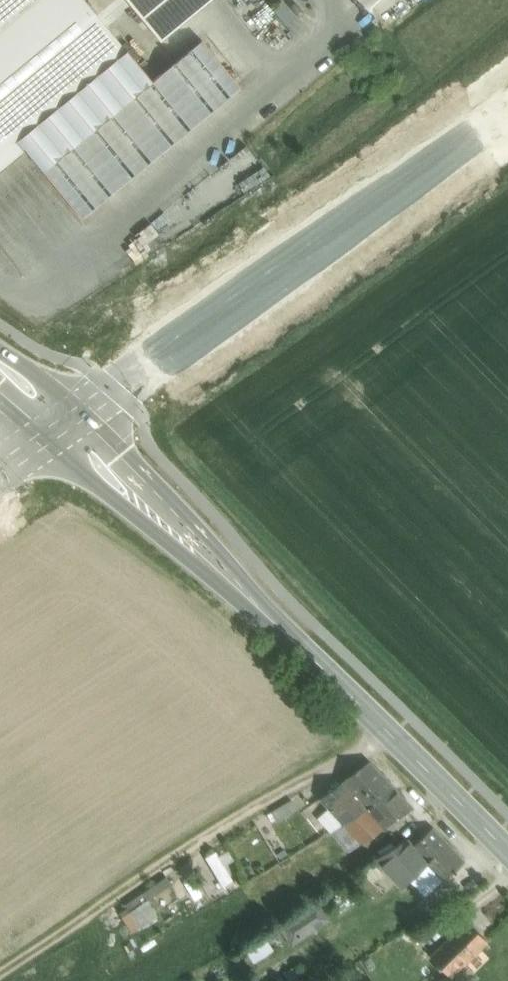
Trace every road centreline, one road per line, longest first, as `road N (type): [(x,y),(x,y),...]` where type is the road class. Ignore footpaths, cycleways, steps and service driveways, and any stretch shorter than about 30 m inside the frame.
road 1 (track): [(507,9),(82,365),(52,412)]
road 2 (tertiary): [(74,429),(507,844)]
road 3 (secondary): [(74,429),(507,119)]

